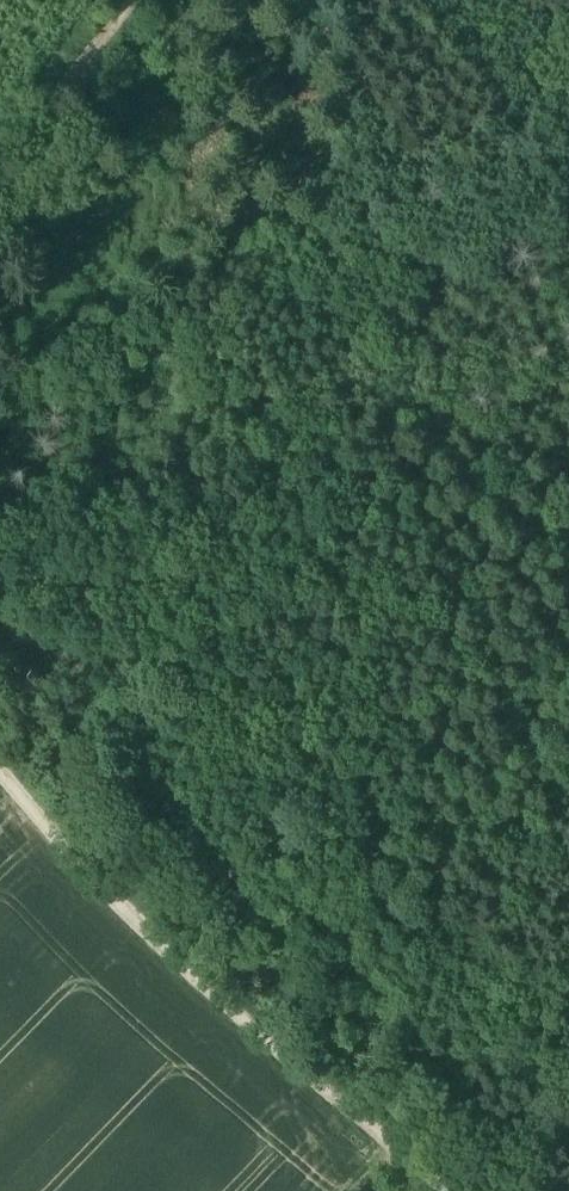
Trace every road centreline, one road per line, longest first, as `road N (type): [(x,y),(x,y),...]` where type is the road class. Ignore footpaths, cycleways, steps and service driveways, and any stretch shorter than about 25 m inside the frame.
road 1 (track): [(0,765),(129,915),(442,1190)]
road 2 (track): [(137,0),(0,171)]

